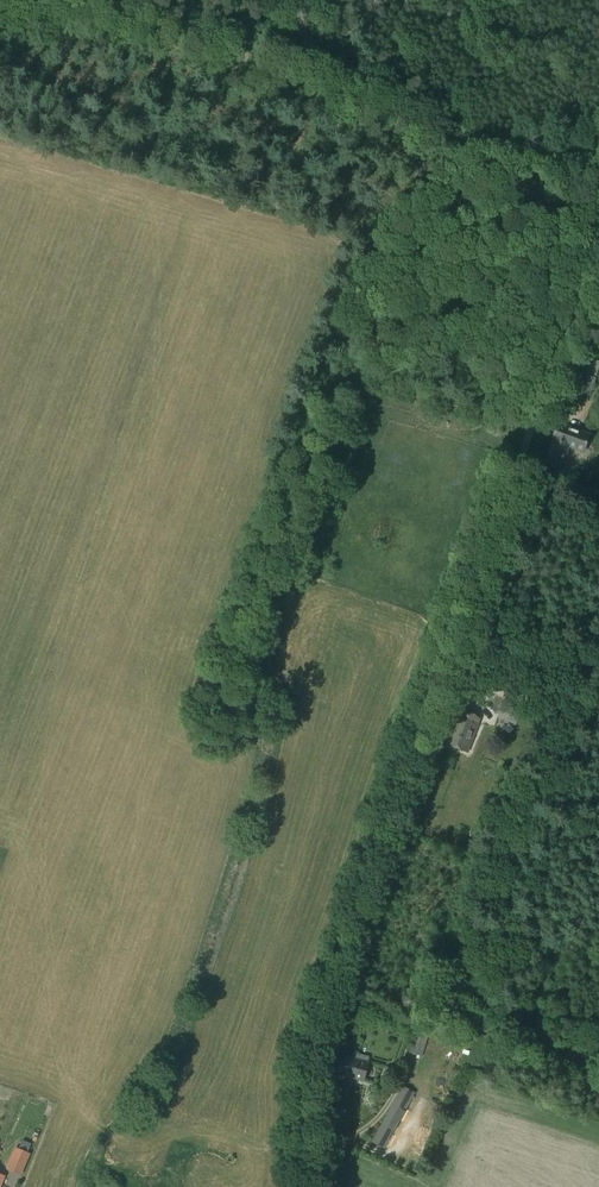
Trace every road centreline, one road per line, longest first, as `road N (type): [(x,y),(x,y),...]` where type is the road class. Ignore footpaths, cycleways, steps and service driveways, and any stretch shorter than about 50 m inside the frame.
road 1 (track): [(598,250),(317,1018),(307,1186)]
road 2 (track): [(36,0),(268,47),(598,191)]

